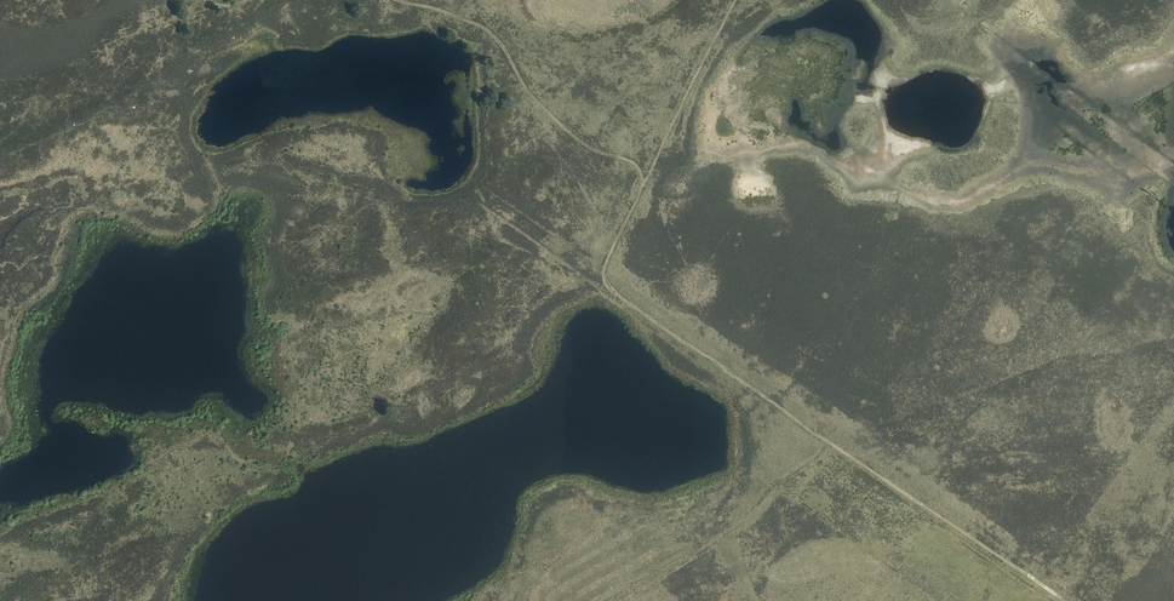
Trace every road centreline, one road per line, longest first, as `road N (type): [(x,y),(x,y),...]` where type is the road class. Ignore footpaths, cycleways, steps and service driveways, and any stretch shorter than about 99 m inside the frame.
road 1 (track): [(1061,600),(604,283),(605,262),(734,0)]

